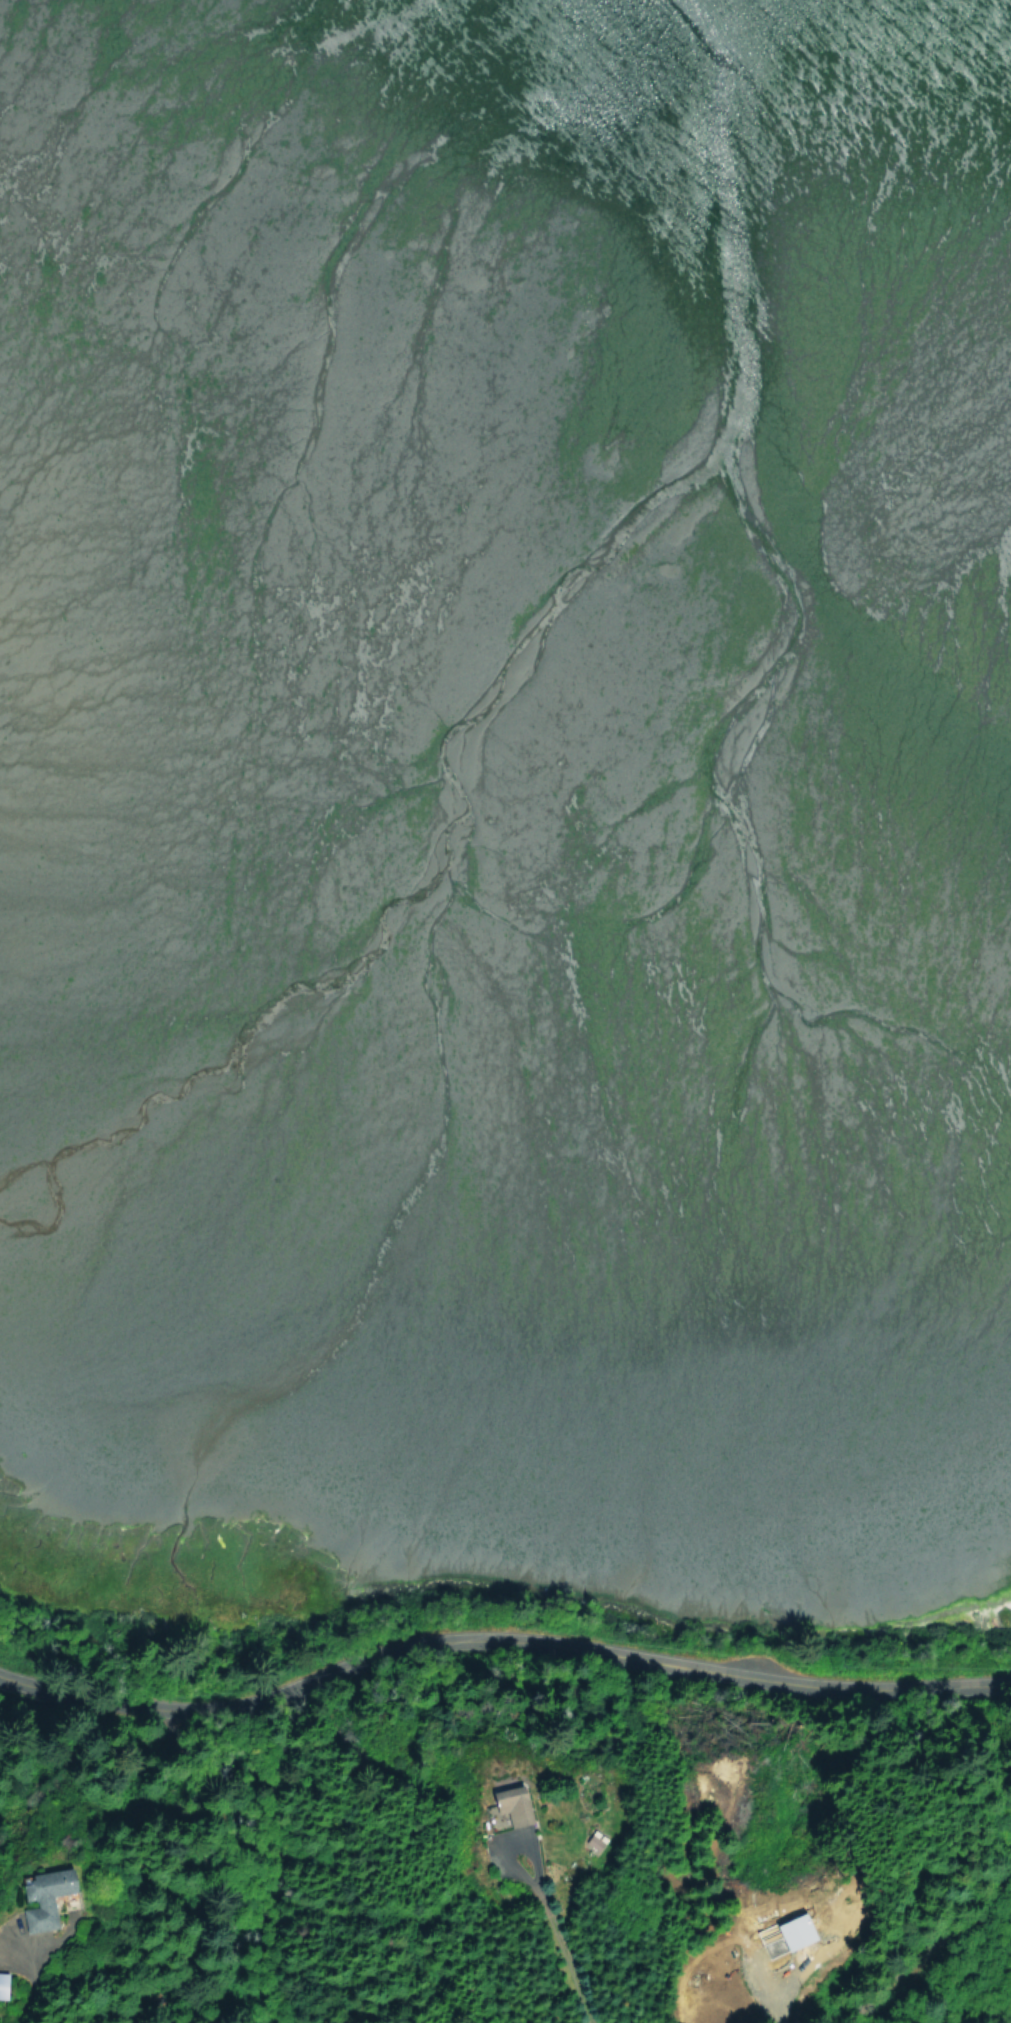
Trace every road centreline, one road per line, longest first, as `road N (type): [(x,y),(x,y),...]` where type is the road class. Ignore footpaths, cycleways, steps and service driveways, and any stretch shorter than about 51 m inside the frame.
road 1 (tertiary): [(1010,1684),(877,1691),(479,1637),(417,1639),(242,1701),(58,1698),(0,1674)]
road 2 (track): [(866,2022),(980,1910)]

